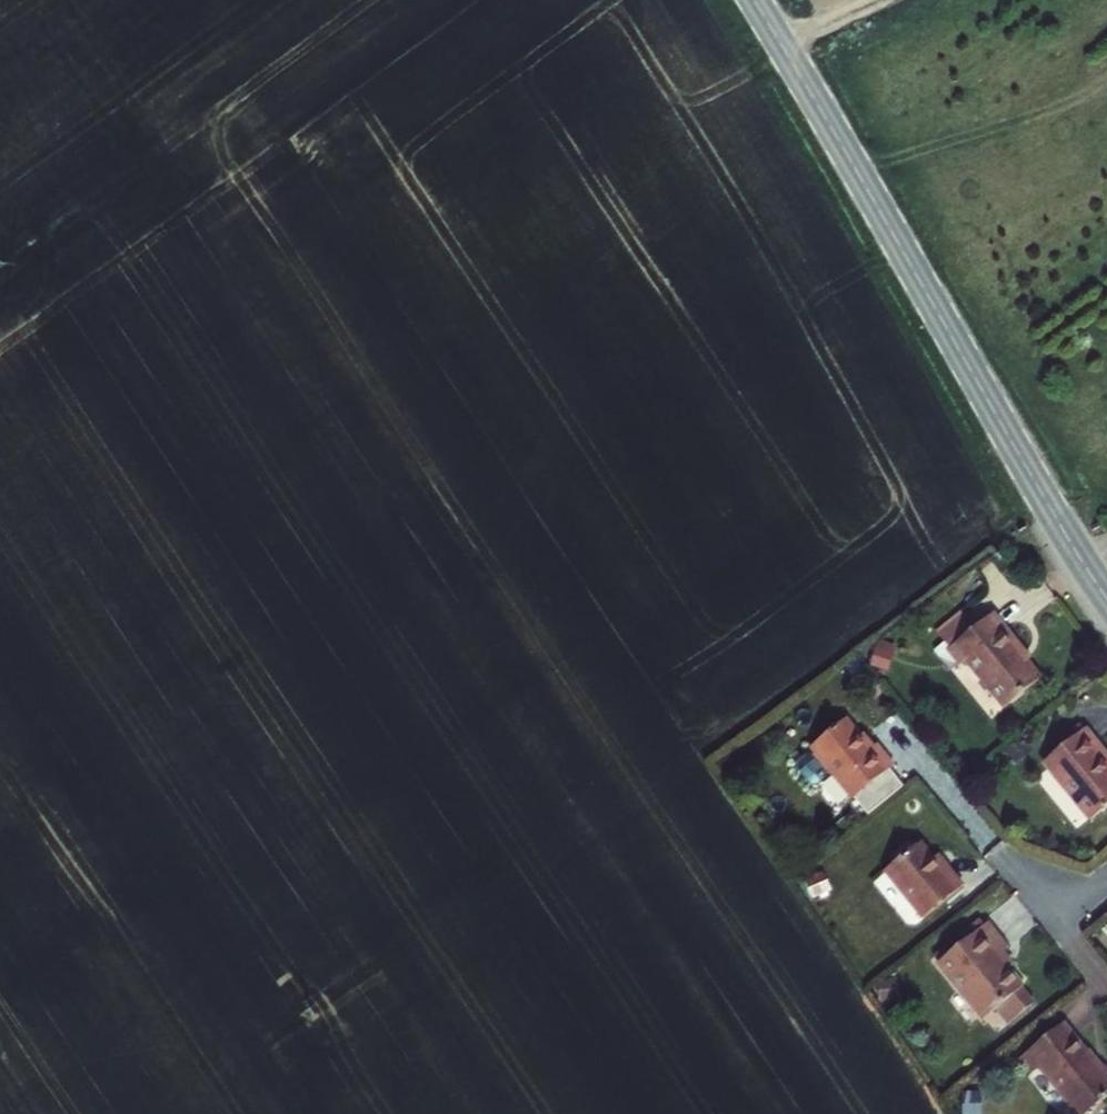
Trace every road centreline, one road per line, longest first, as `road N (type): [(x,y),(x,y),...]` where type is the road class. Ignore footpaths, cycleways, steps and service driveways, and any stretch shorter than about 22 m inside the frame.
road 1 (secondary): [(1106,600),(753,0)]

